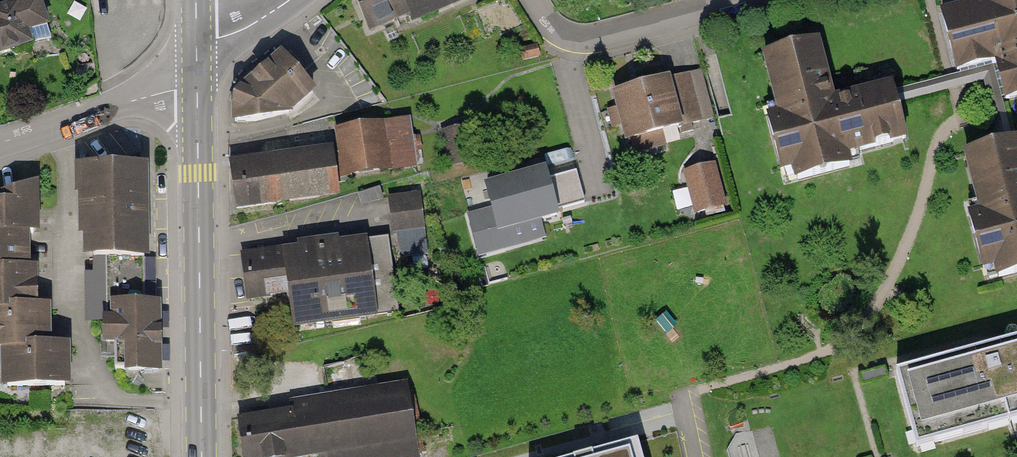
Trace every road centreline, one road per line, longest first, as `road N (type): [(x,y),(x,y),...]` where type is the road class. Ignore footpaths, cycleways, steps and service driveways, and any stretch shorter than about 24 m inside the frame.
road 1 (secondary): [(197,89),(202,456)]
road 2 (residential): [(748,0),(610,38),(575,37),(535,0)]
road 3 (residential): [(0,144),(197,89)]

